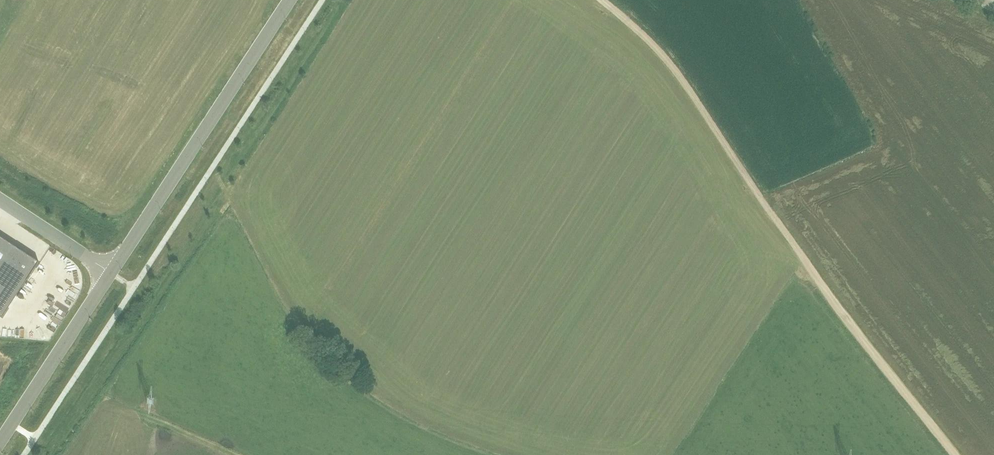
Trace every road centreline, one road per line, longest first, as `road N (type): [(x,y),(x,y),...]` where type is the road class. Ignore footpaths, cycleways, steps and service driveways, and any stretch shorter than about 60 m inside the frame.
road 1 (track): [(955,454),(827,292),(661,55),(598,0)]
road 2 (tertiary): [(289,0),(110,273)]
road 3 (tertiary): [(110,273),(0,440)]
road 4 (unclassified): [(110,273),(0,200)]

